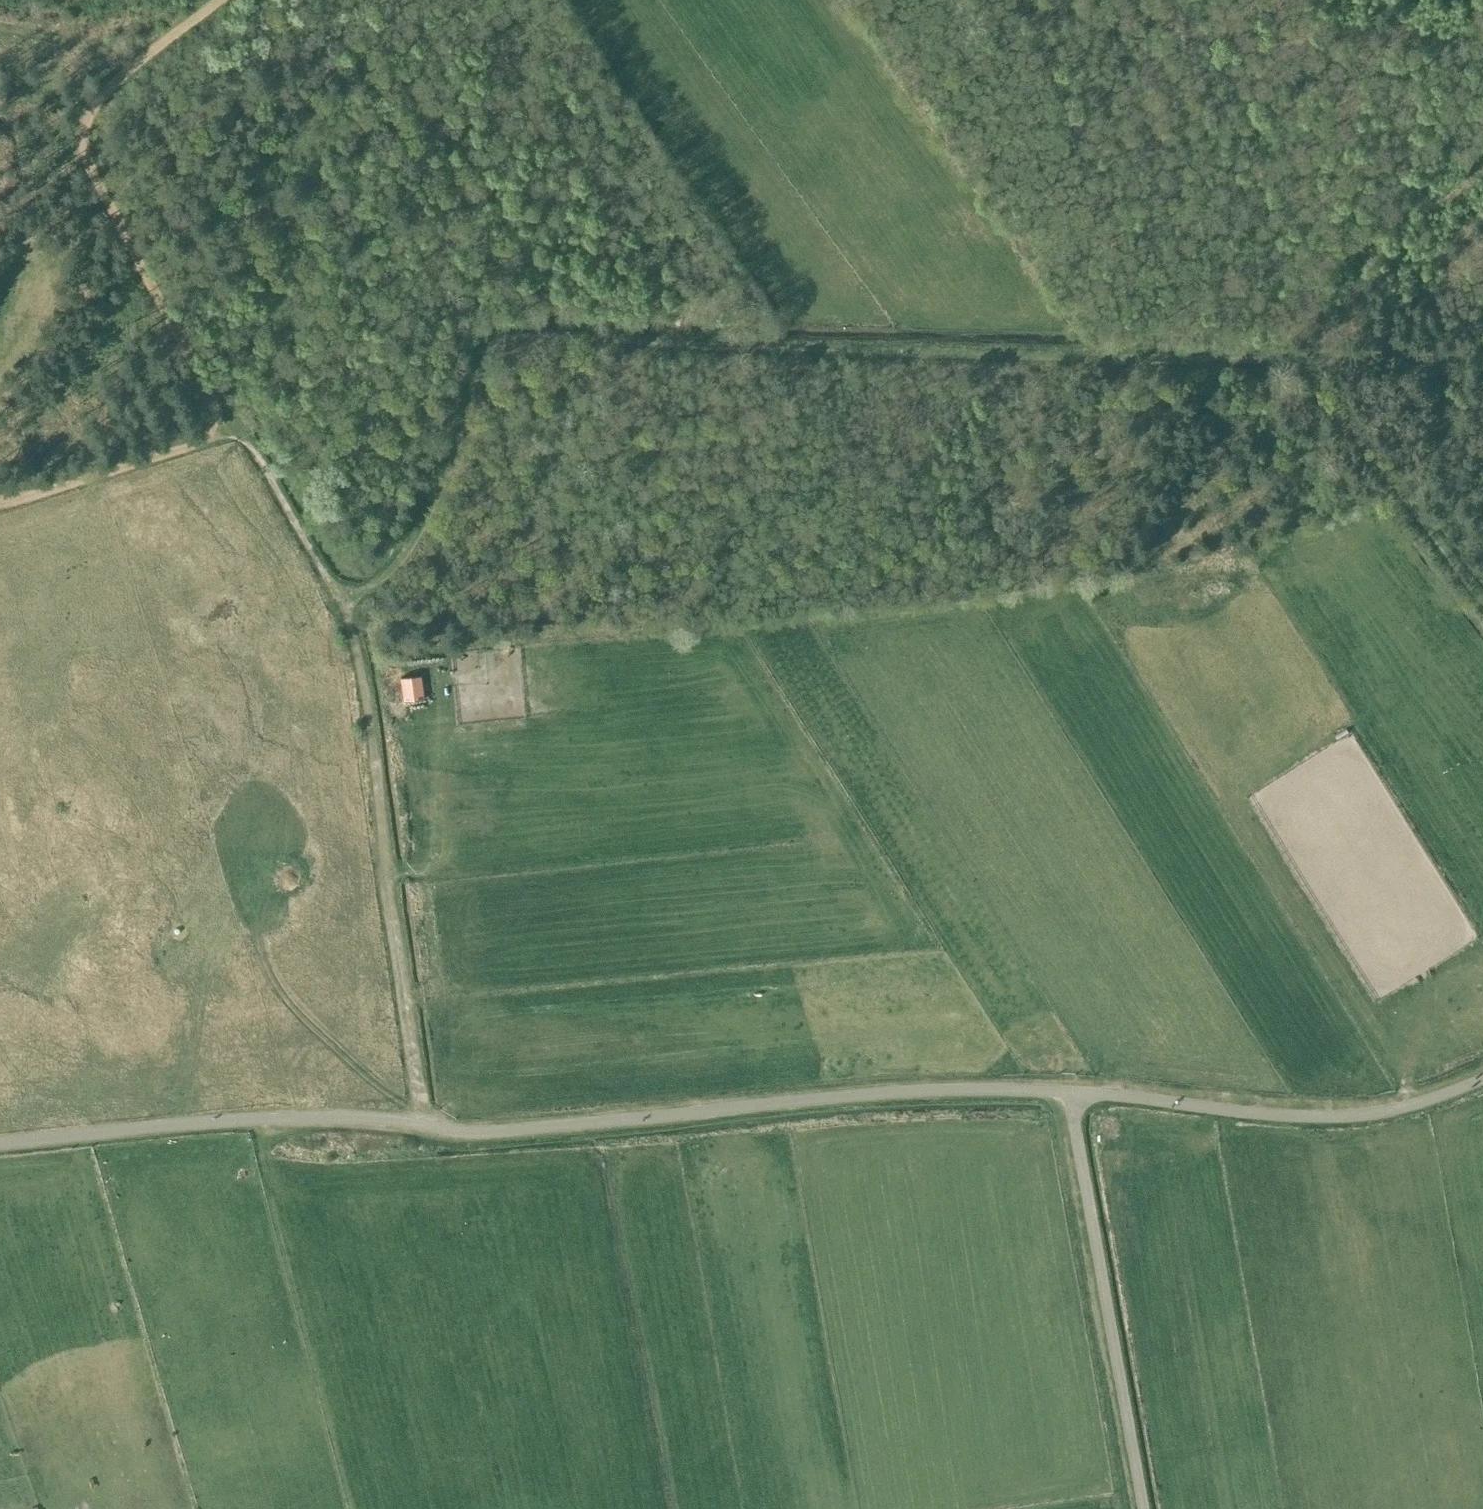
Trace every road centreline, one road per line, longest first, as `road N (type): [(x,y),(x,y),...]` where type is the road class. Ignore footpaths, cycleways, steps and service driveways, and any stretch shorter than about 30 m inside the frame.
road 1 (track): [(429,1127),(347,600)]
road 2 (track): [(347,600),(242,431)]

